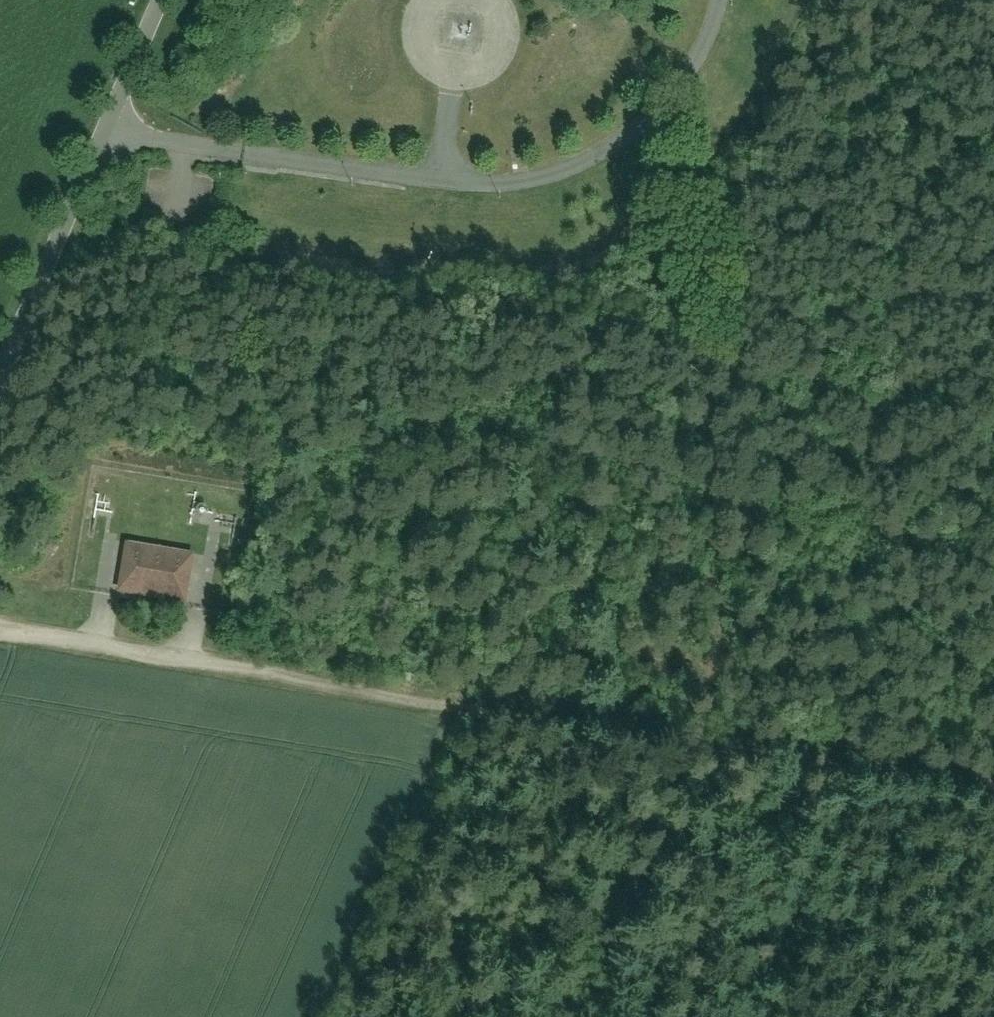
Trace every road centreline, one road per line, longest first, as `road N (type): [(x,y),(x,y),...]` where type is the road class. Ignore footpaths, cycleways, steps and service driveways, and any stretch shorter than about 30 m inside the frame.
road 1 (track): [(993,801),(0,630)]
road 2 (residential): [(155,0),(0,362)]

